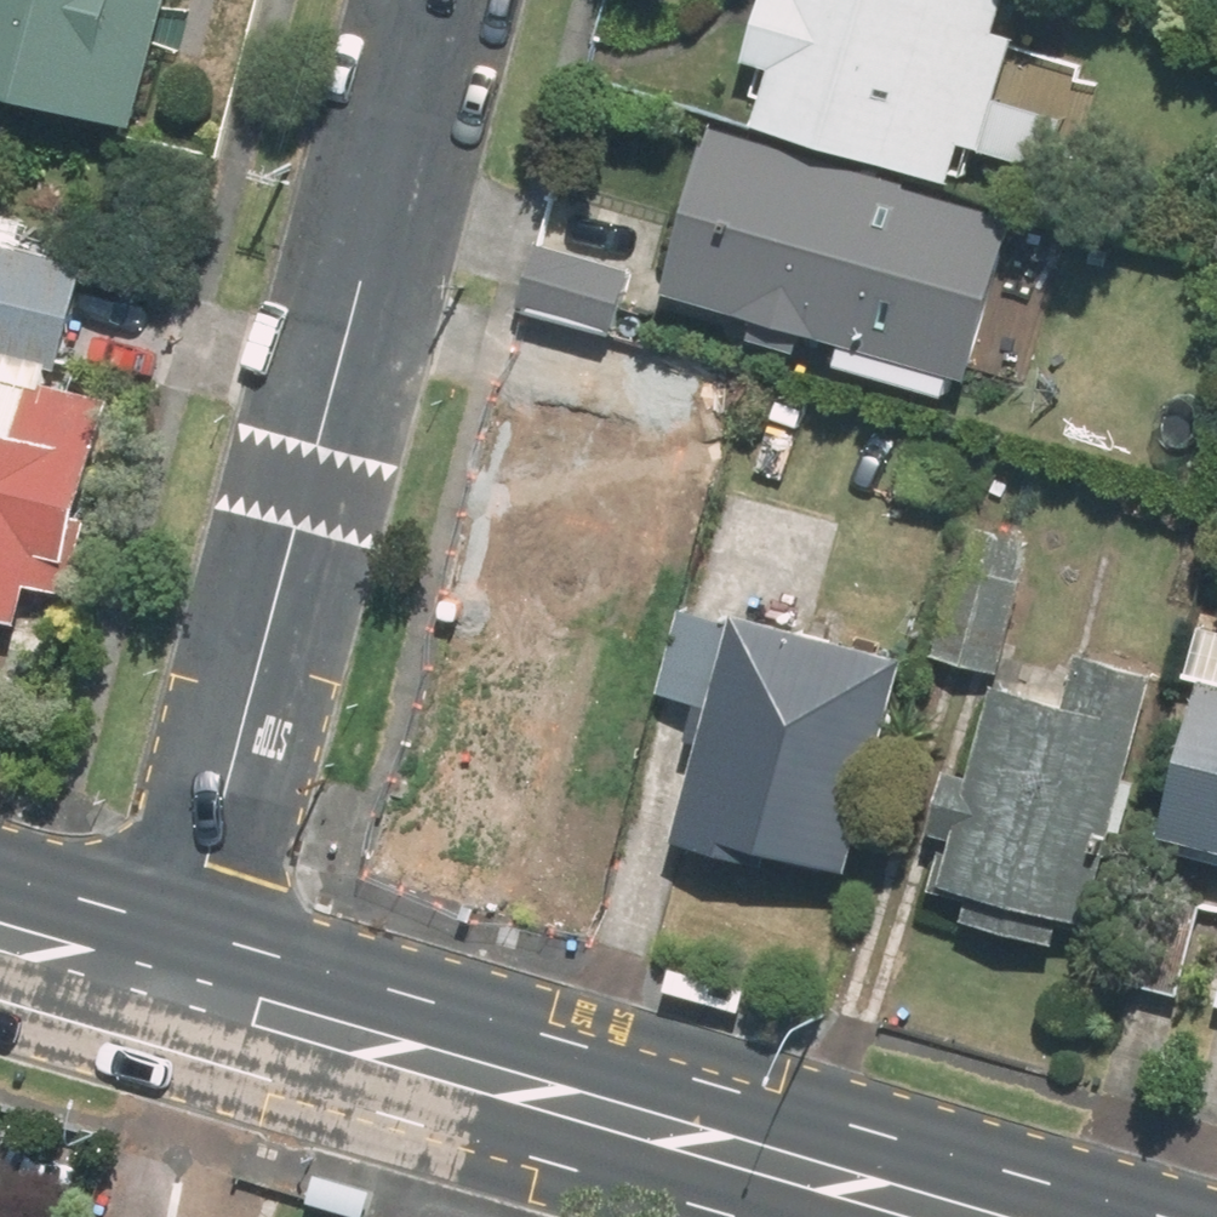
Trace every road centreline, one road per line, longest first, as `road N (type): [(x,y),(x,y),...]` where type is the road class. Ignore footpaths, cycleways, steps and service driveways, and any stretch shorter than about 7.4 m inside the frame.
road 1 (tertiary): [(436,0),(171,989)]
road 2 (primary): [(171,989),(940,1216)]
road 3 (primary): [(0,939),(171,989)]

